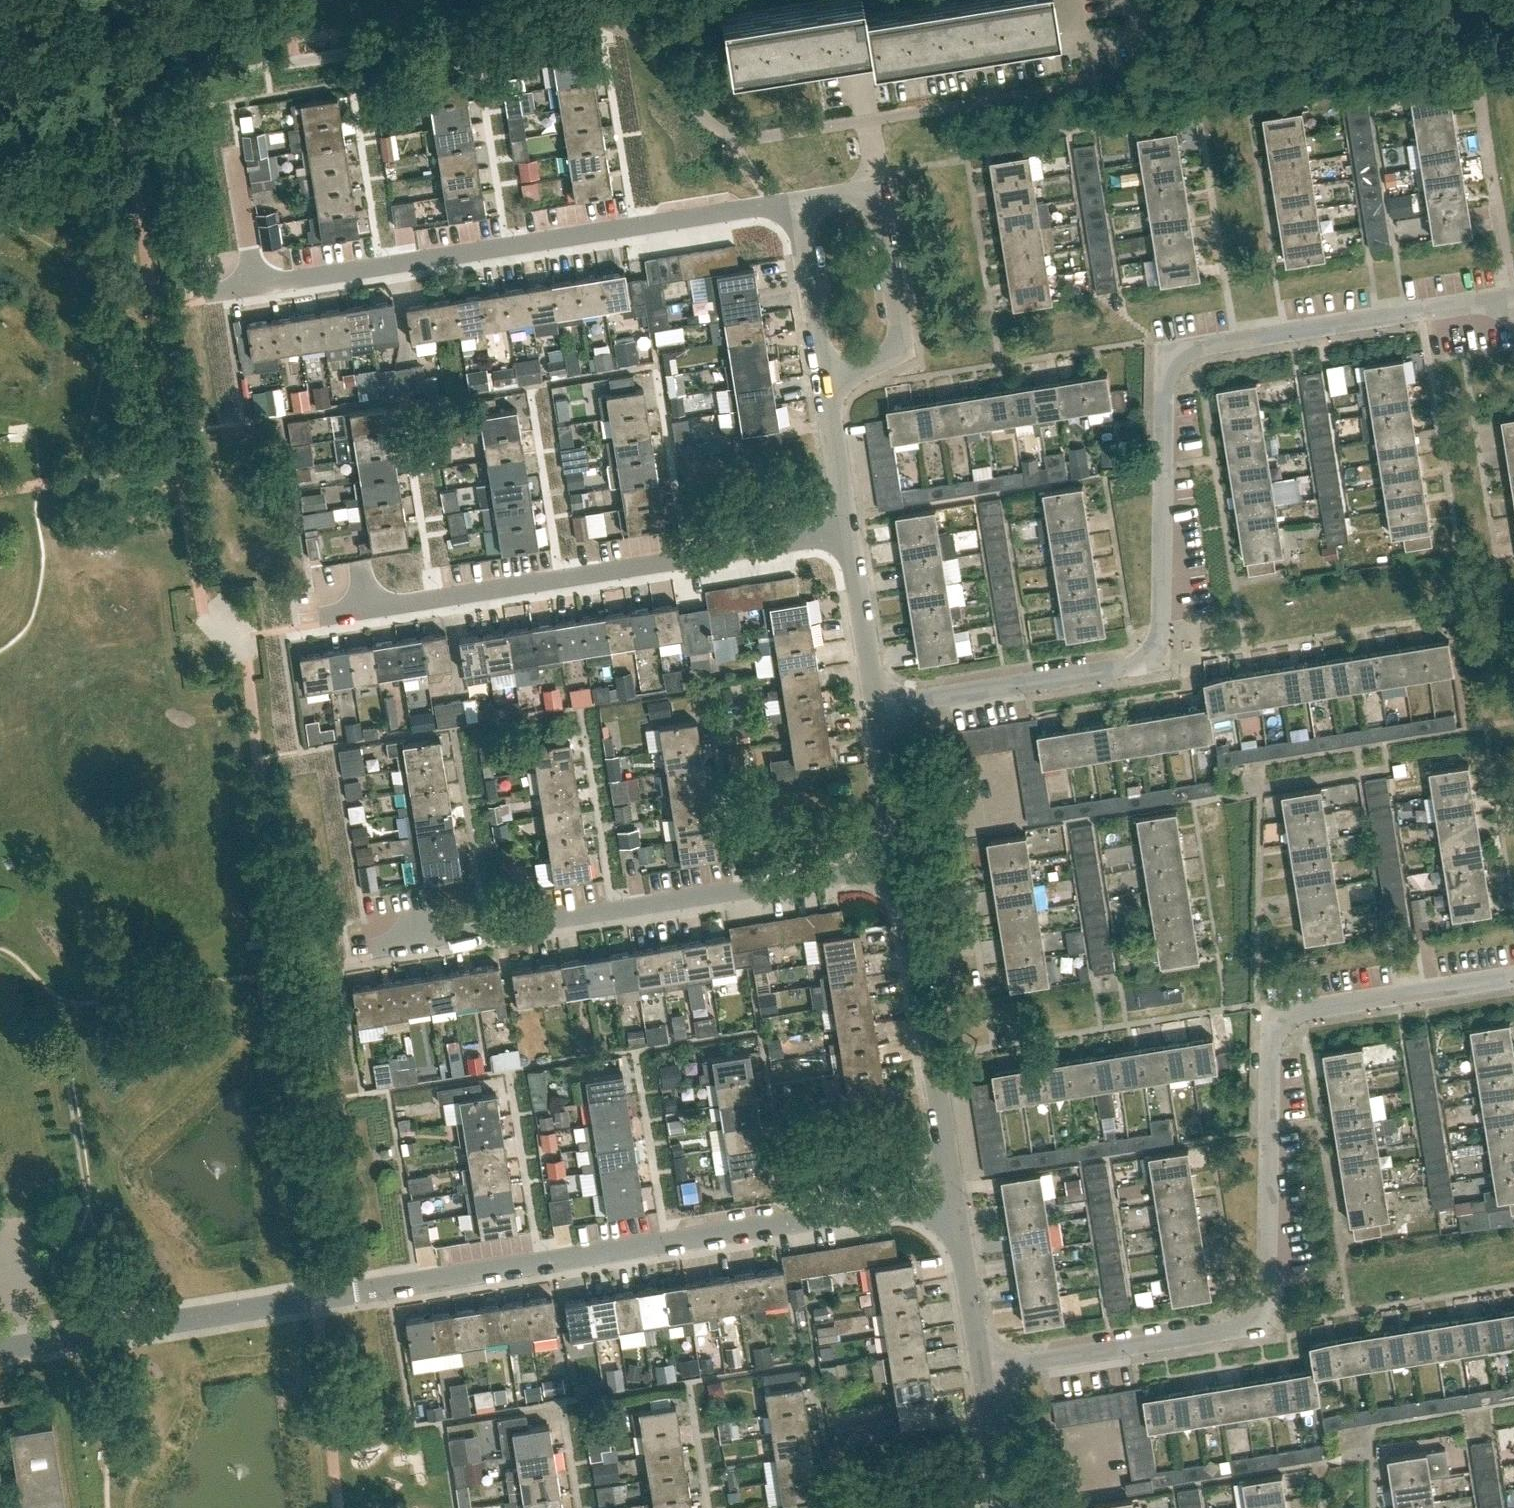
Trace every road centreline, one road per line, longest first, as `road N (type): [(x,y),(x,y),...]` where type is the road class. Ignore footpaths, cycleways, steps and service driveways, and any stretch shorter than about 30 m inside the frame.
road 1 (unclassified): [(0,1347),(955,1196)]
road 2 (residential): [(878,703),(1146,662),(1163,626),(1172,370),(1195,349),(1513,297)]
road 3 (residential): [(982,1373),(1243,1333),(1267,1303),(1277,1018),(1513,979)]
road 4 (residential): [(225,297),(798,203)]
road 5 (residential): [(371,957),(903,863)]
road 6 (residential): [(325,615),(852,538)]
road 7 (unclassified): [(955,1196),(903,863)]
road 8 (unclassified): [(828,376),(897,351),(874,191)]
road 9 (unclassified): [(982,1373),(955,1196)]
road 10 (unclassified): [(828,376),(798,203)]
road 11 (unclassified): [(878,703),(852,538)]
road 12 (unclassified): [(852,538),(828,376)]
road 13 (unclassified): [(903,863),(878,703)]
road 14 (unclassified): [(1003,1507),(982,1373)]

